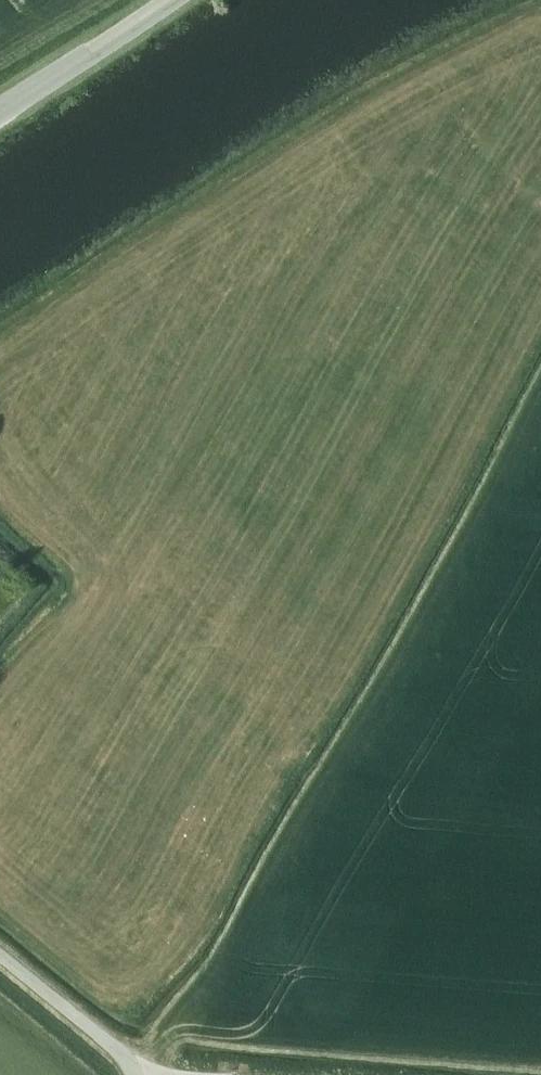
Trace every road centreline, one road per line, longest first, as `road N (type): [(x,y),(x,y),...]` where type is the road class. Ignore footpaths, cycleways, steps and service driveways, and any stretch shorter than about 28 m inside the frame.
road 1 (tertiary): [(0,109),(167,0)]
road 2 (unclassified): [(130,1074),(114,1052),(0,956)]

